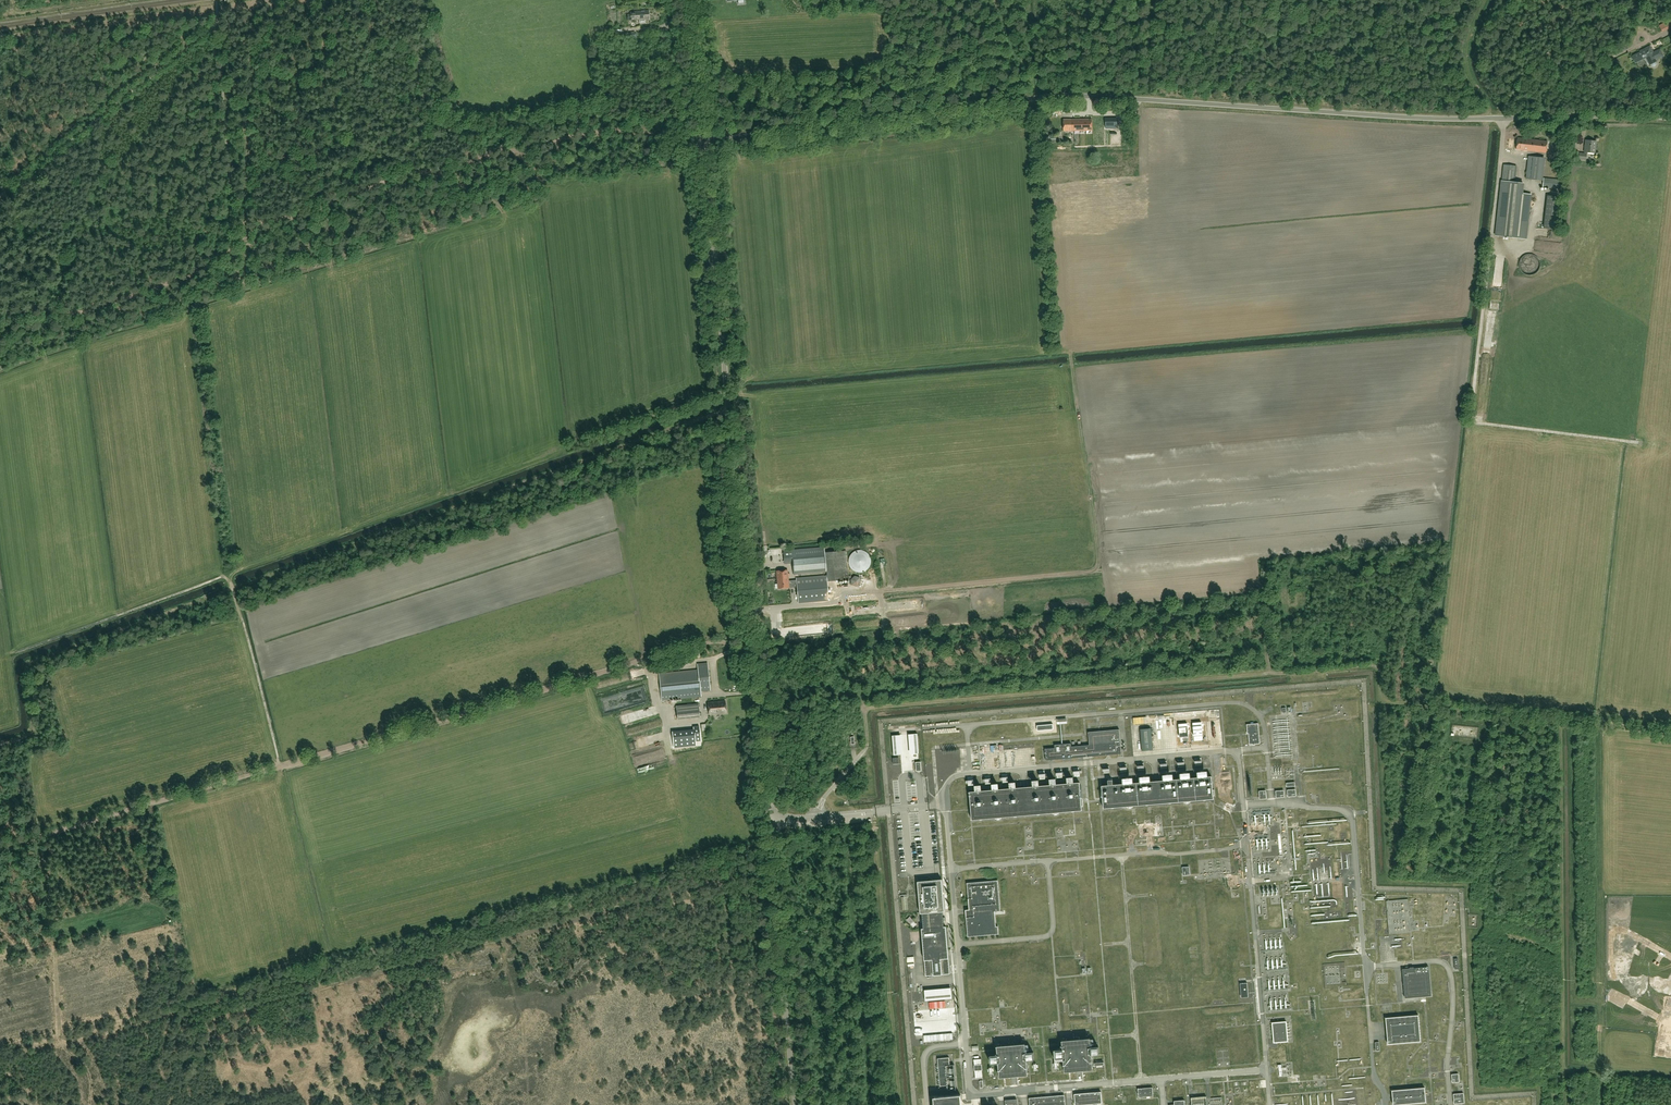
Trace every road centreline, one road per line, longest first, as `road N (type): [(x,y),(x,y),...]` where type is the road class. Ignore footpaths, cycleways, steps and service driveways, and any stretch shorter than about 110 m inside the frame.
road 1 (unclassified): [(794,1104),(704,144)]
road 2 (unclassified): [(704,144),(1068,95),(1505,119)]
road 3 (track): [(739,650),(717,642),(627,666),(0,848)]
road 4 (track): [(231,585),(728,407)]
road 5 (track): [(704,147),(590,131),(533,151),(403,175),(305,215),(260,223),(237,240)]
road 6 (track): [(1491,243),(1470,422),(1641,443)]
road 7 (track): [(231,585),(23,663),(31,730),(0,745)]
road 8 (track): [(217,27),(0,195)]
road 9 (track): [(237,240),(189,276),(87,312),(0,316)]
road 10 (track): [(237,240),(215,0)]
road 11 (track): [(221,575),(244,622),(281,767)]
road 12 (unclassified): [(1670,118),(1505,119)]
road 13 (unclassified): [(704,144),(690,0)]
road 14 (track): [(1068,95),(1160,0)]
road 15 (track): [(16,0),(12,15),(122,0)]
road 16 (track): [(1486,0),(1467,52),(1488,119)]

